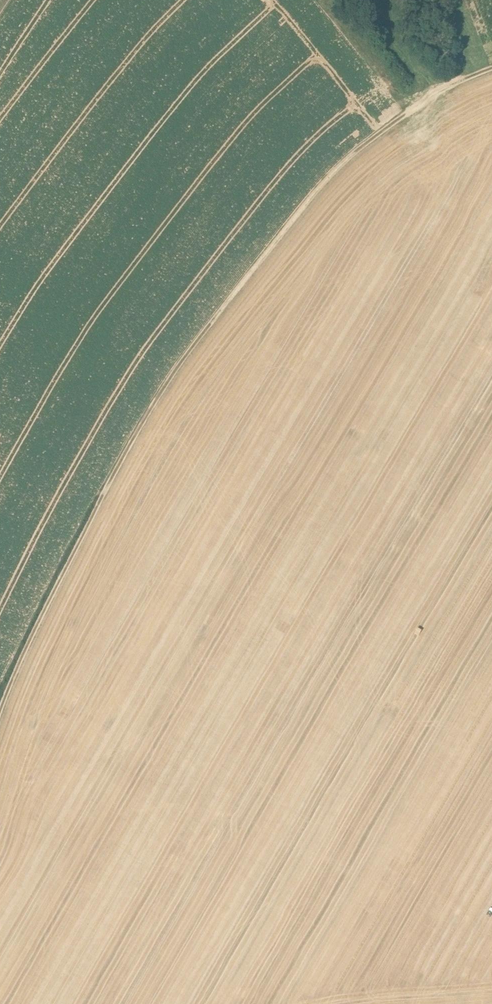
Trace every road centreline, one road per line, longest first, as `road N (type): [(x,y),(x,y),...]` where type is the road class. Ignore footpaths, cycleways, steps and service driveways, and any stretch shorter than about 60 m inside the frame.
road 1 (track): [(491,64),(428,91),(350,149),(256,262),(144,420),(0,708)]

